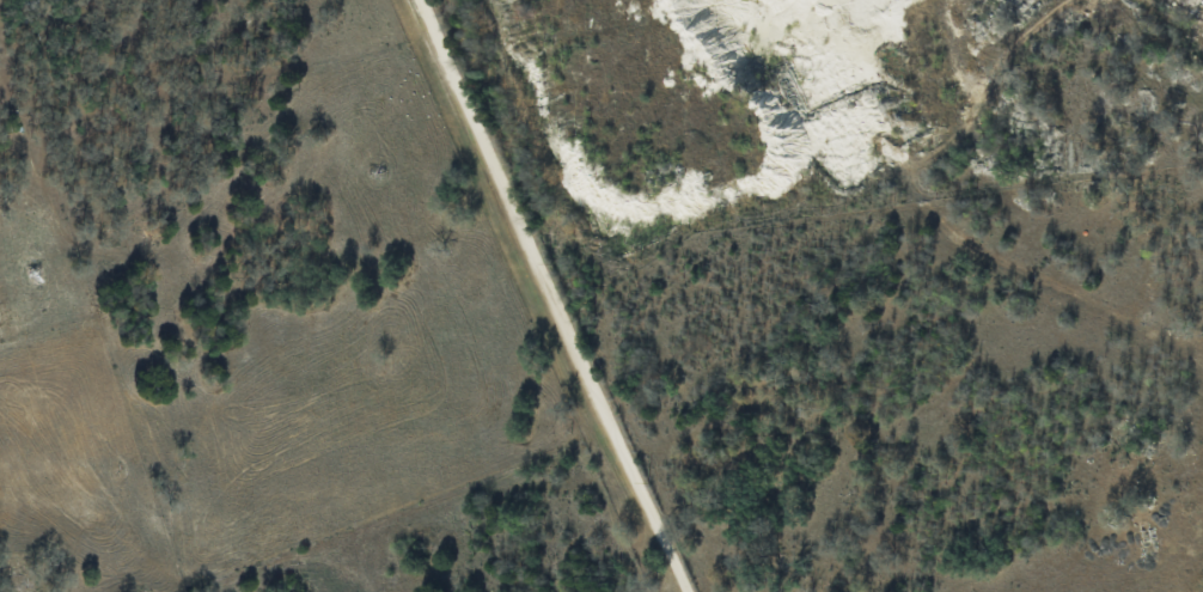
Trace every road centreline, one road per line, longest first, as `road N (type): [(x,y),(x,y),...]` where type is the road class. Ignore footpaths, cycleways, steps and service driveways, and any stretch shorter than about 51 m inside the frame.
road 1 (residential): [(685,591),(419,0)]

